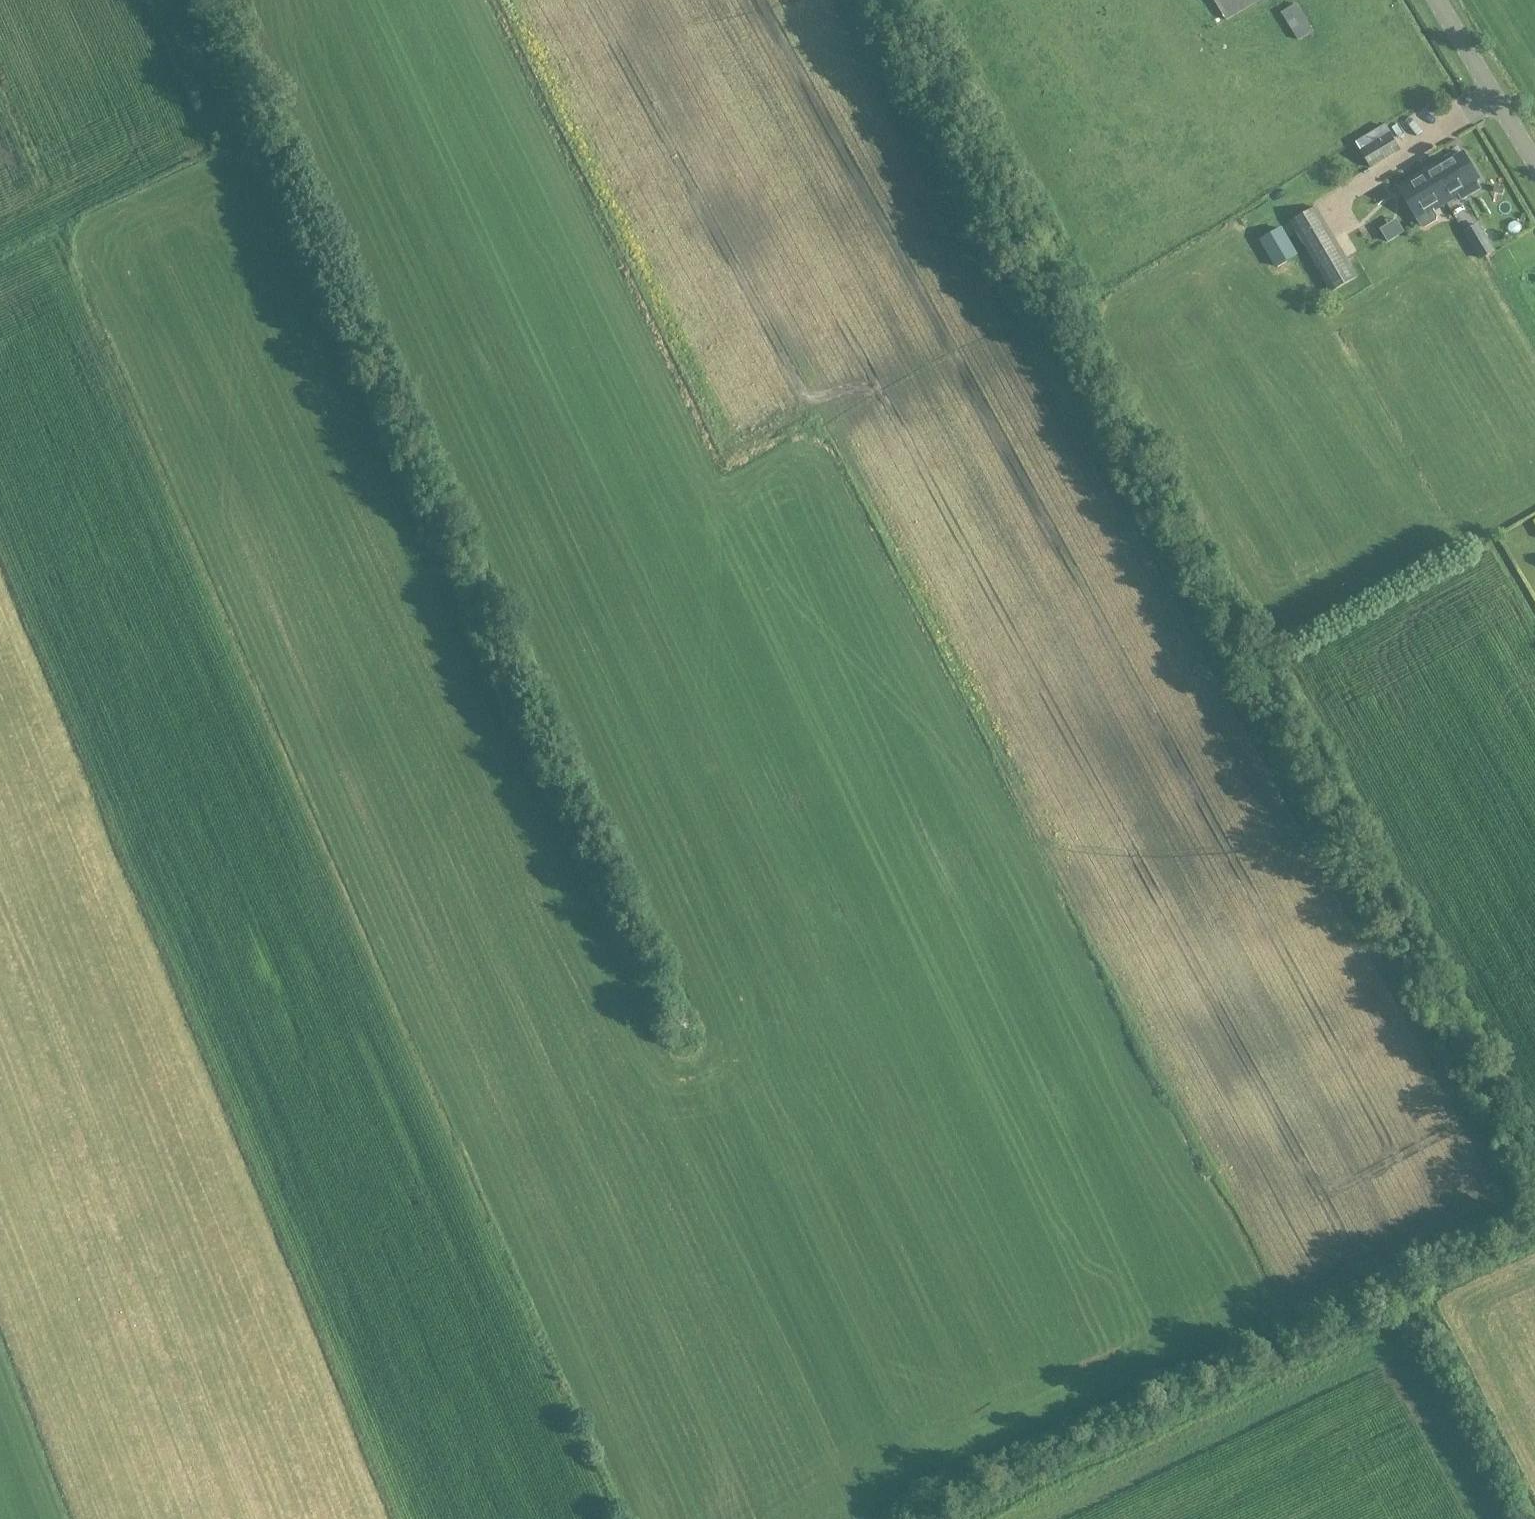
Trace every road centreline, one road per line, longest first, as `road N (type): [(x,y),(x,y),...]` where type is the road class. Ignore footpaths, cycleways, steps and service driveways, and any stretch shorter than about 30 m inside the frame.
road 1 (unclassified): [(1534,147),(1447,0)]

